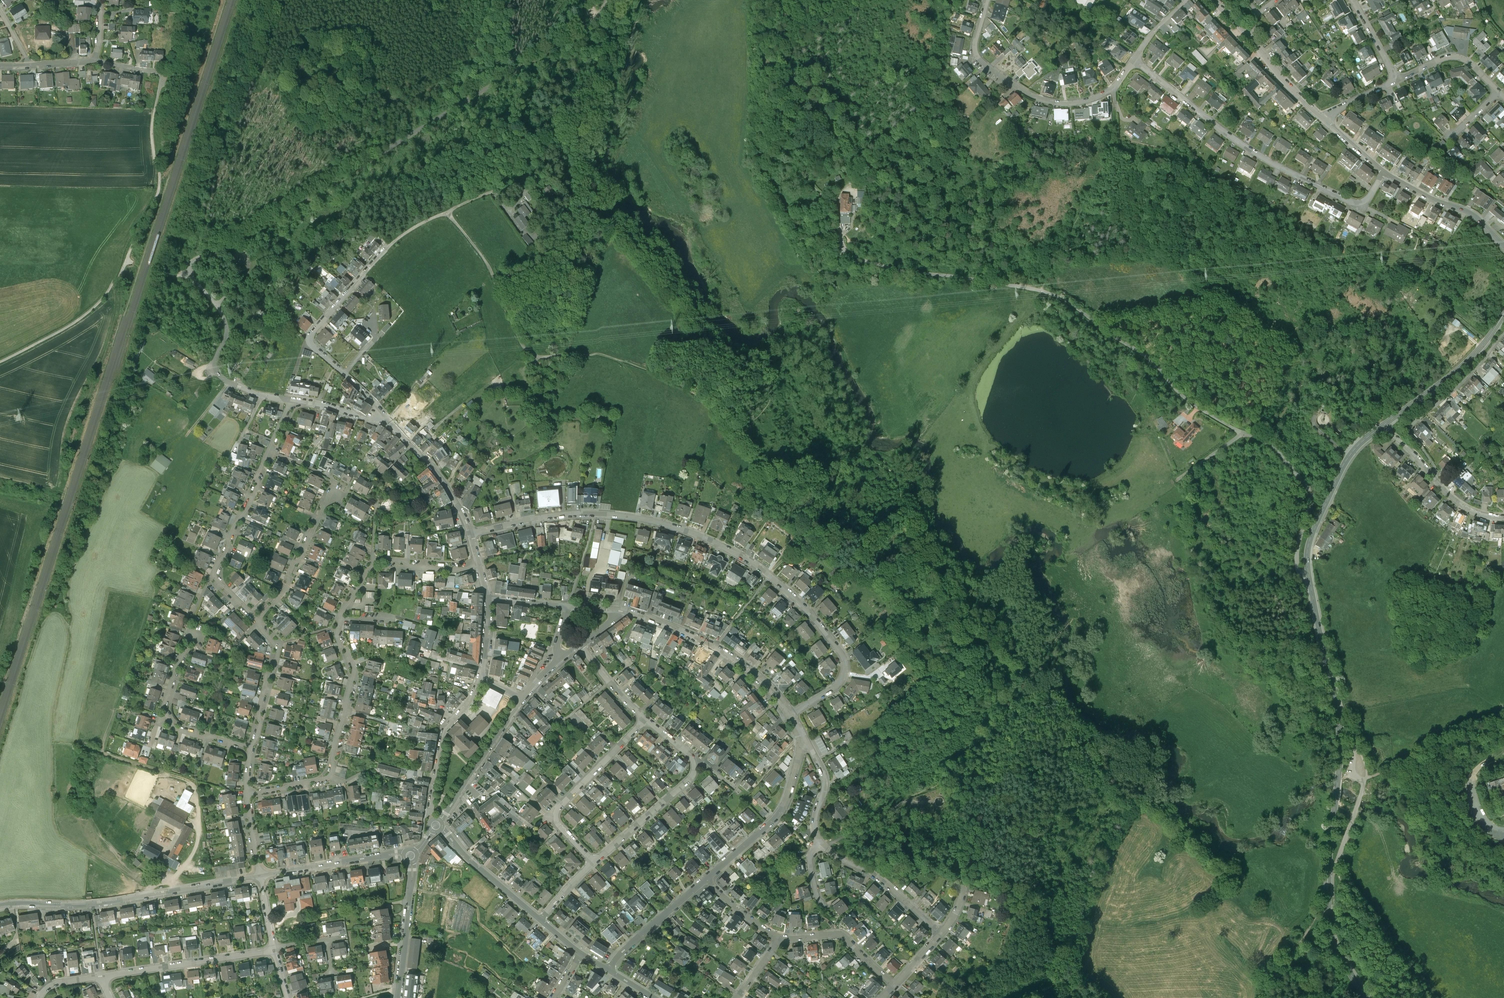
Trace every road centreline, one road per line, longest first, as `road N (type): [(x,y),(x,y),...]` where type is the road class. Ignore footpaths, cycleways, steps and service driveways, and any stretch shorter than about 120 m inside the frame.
road 1 (residential): [(792,712),(837,686),(843,654),(781,585),(721,544),(652,521),(594,514),(470,531)]
road 2 (tertiary): [(1363,997),(1343,967),(1328,916),(1341,728),(1310,583)]
road 3 (track): [(734,427),(696,394),(635,365),(582,351),(537,355),(520,337),(486,258),(447,208)]
road 4 (residential): [(1134,61),(1230,140),(1345,200),(1364,201),(1384,173)]
road 5 (residential): [(0,905),(105,902),(259,875)]
road 6 (unclassified): [(1041,292),(857,258),(841,247),(831,204)]
road 7 (residential): [(291,399),(216,573),(255,619)]
road 8 (residential): [(986,0),(975,62),(1031,96),(1065,104),(1102,97),(1134,61)]
road 9 (unclassified): [(1041,292),(1142,353),(1189,401),(1243,434)]
road 10 (track): [(1047,926),(983,860),(952,851),(855,852),(836,841)]
road 11 (residential): [(792,712),(739,661),(618,609)]
road 12 (track): [(165,71),(154,127),(158,181),(124,256)]
road 13 (residential): [(594,861),(555,811),(644,718)]
road 14 (unclassified): [(1243,434),(1274,447),(1309,489),(1296,556),(1310,583)]
road 15 (residential): [(1503,332),(1411,422),(1431,474)]
road 16 (tertiary): [(1310,583),(1308,548),(1322,511),(1349,456),(1383,426)]
road 17 (residential): [(801,736),(783,809),(707,879)]
road 18 (residential): [(101,976),(274,948)]
road 19 (residential): [(386,245),(307,337),(344,372)]
road 20 (track): [(124,256),(103,298),(84,314),(0,360)]
road 21 (tertiary): [(1383,426),(1471,358),(1503,313)]
road 22 (residential): [(331,776),(354,674),(340,617)]
road 23 (residential): [(523,698),(436,825)]
road 24 (residential): [(255,619),(282,590),(331,487)]
road 25 (residential): [(259,875),(411,856)]
road 26 (residential): [(594,861),(686,782),(694,759)]
road 27 (unclassified): [(244,387),(215,368),(224,322),(202,286),(184,274)]
road 28 (residential): [(942,932),(825,847)]
road 29 (residential): [(430,809),(444,733),(481,677)]
road 30 (residential): [(1503,247),(1473,215),(1384,173)]
road 31 (residential): [(398,997),(411,856)]
road 32 (residential): [(255,619),(277,644),(252,749)]
road 33 (track): [(721,544),(764,467),(734,427)]
road 34 (residential): [(470,531),(429,462),(388,423)]
road 35 (residential): [(537,917),(436,825)]
road 36 (residential): [(895,986),(845,937),(779,937)]
road 37 (residential): [(707,879),(609,970)]
road 38 (track): [(175,775),(194,788),(199,819),(177,889)]

